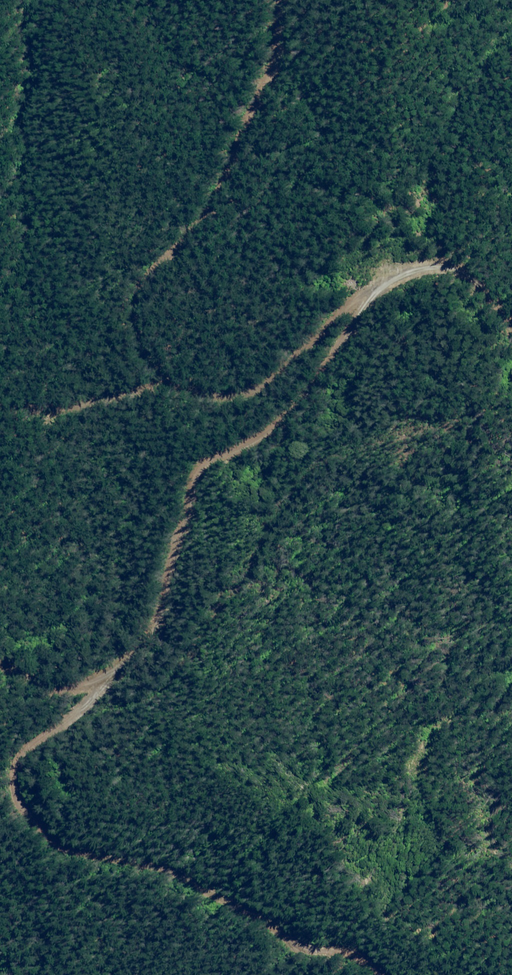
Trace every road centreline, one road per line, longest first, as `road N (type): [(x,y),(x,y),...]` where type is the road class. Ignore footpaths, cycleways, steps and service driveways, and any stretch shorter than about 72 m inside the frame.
road 1 (track): [(511,315),(477,270),(422,257),(386,286),(331,356),(243,389),(188,391),(152,369),(140,330),(147,287),(228,187),(255,105),(273,0)]
road 2 (track): [(107,672),(93,700),(39,731),(24,756),(12,805),(42,832),(144,866),(292,938),(455,974)]
road 3 (track): [(331,356),(276,425),(211,456),(155,622),(135,648),(81,686),(43,687),(0,660)]

